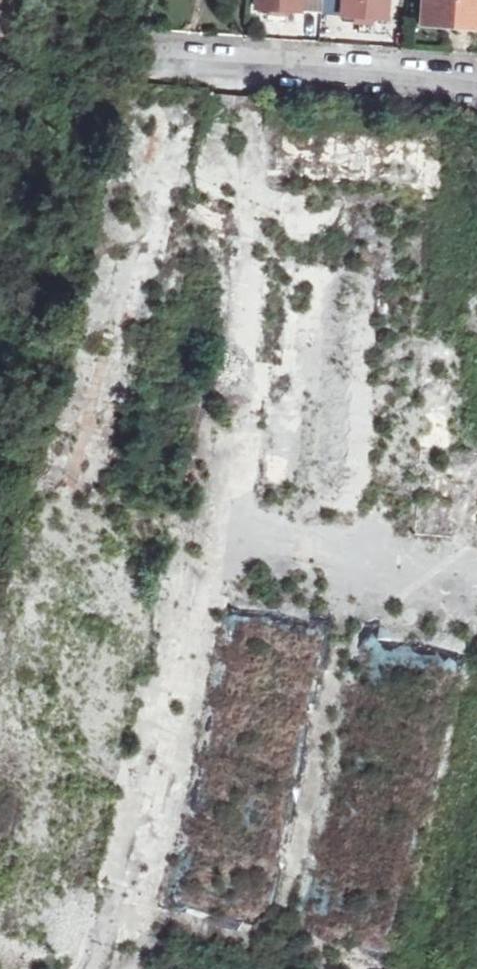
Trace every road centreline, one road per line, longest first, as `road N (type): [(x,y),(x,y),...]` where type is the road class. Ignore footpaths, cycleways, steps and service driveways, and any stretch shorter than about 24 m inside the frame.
road 1 (residential): [(476,81),(145,52)]

